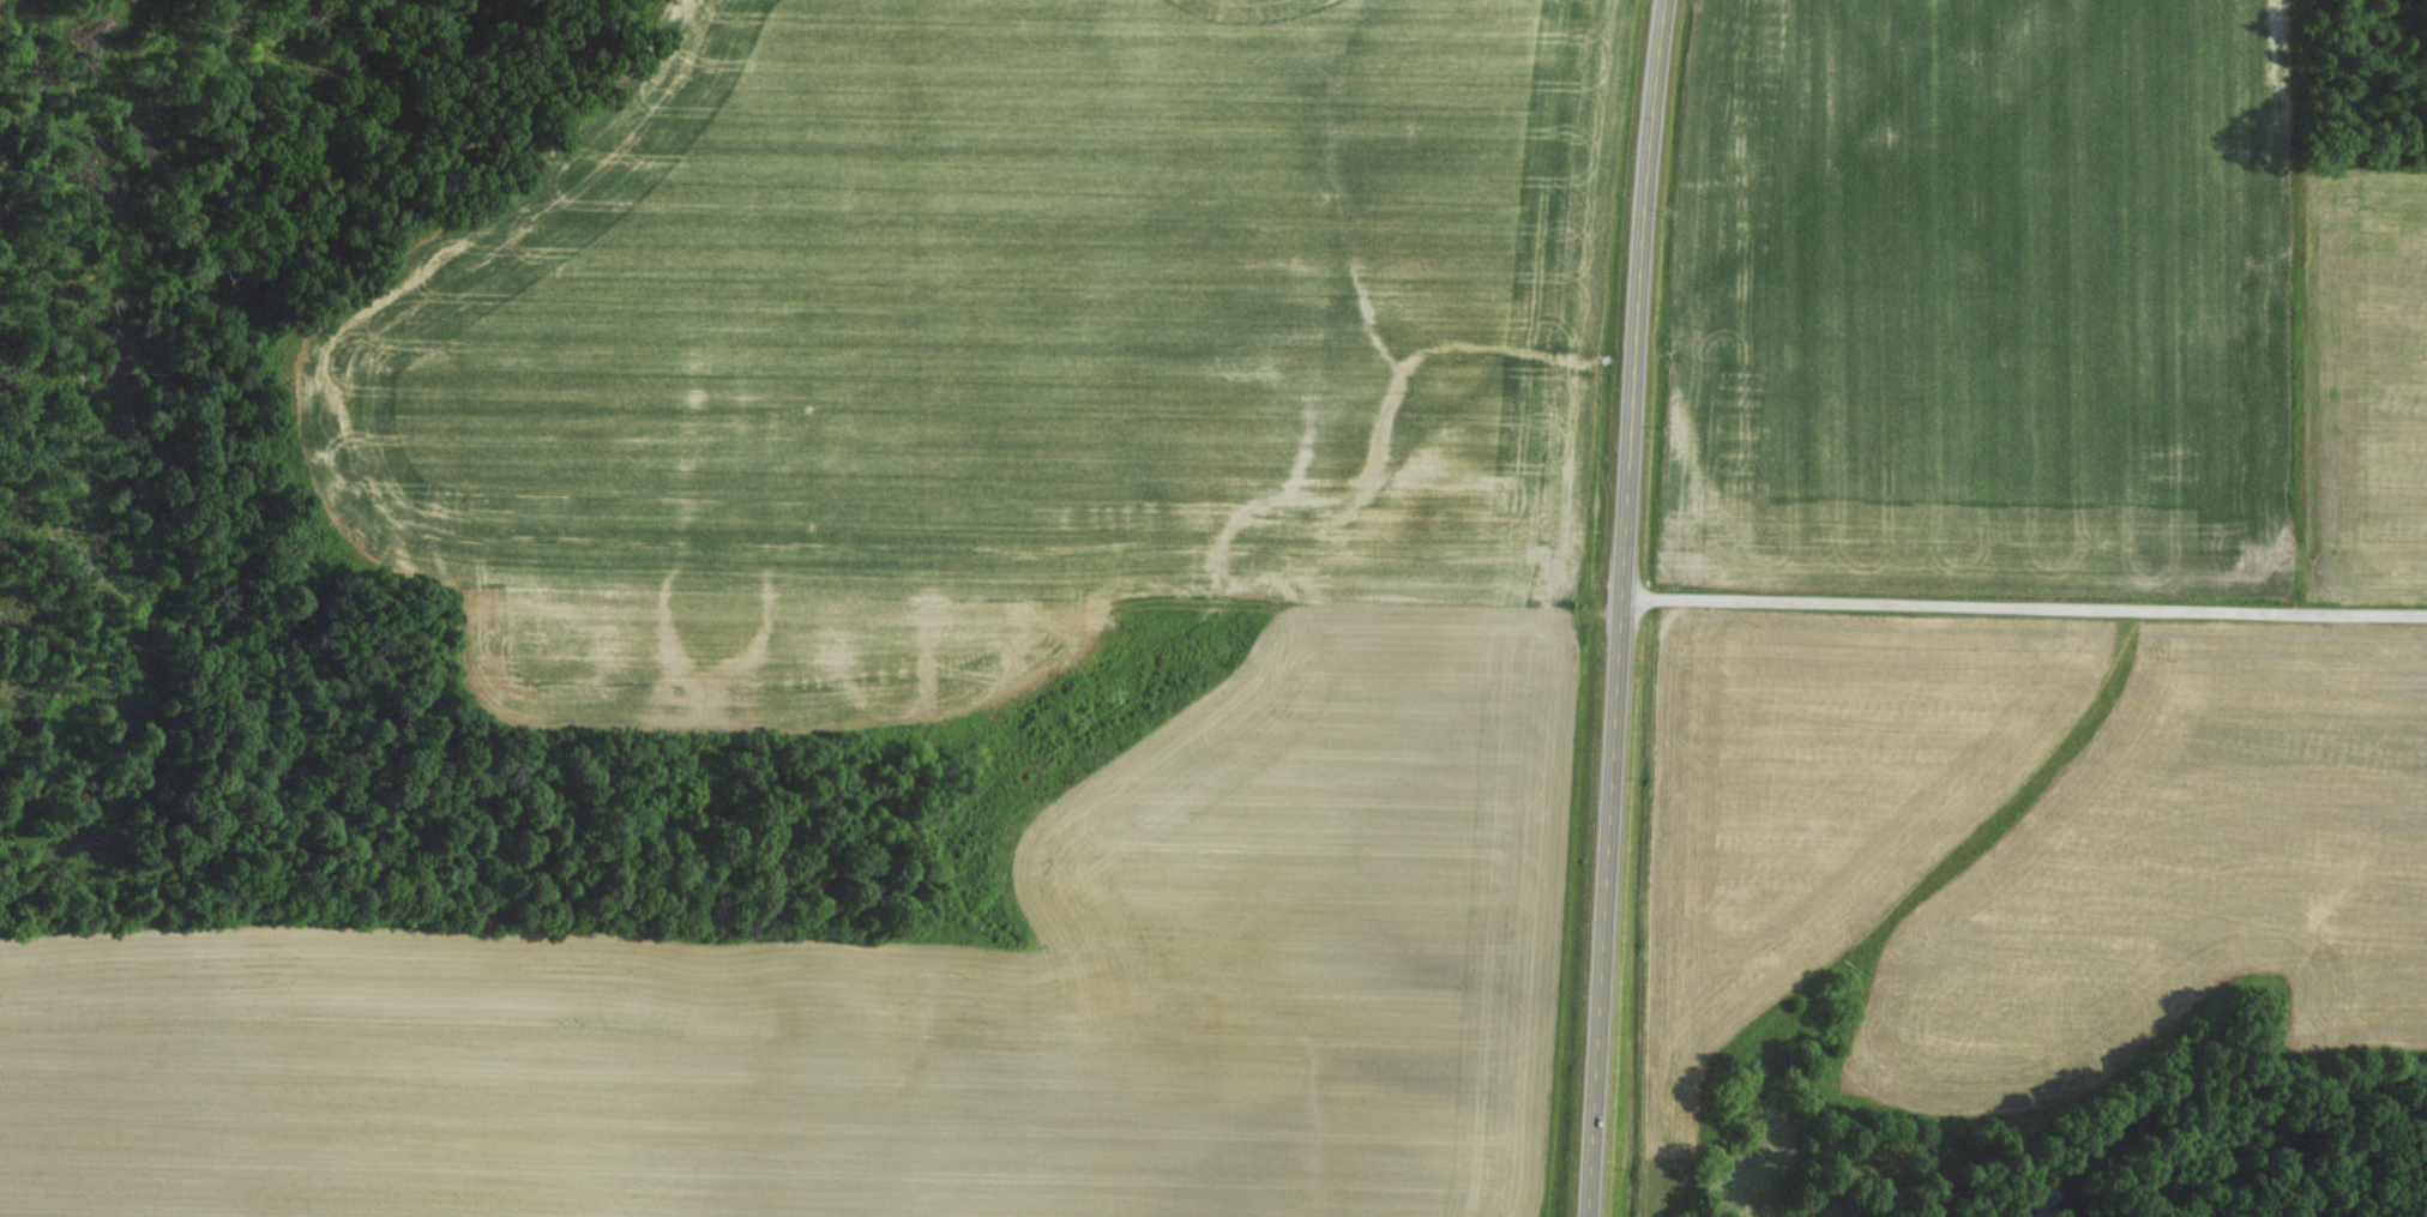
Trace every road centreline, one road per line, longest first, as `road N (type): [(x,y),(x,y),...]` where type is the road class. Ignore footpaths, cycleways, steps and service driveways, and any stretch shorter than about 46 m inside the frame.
road 1 (primary): [(1590,1216),(1620,597),(1665,0)]

